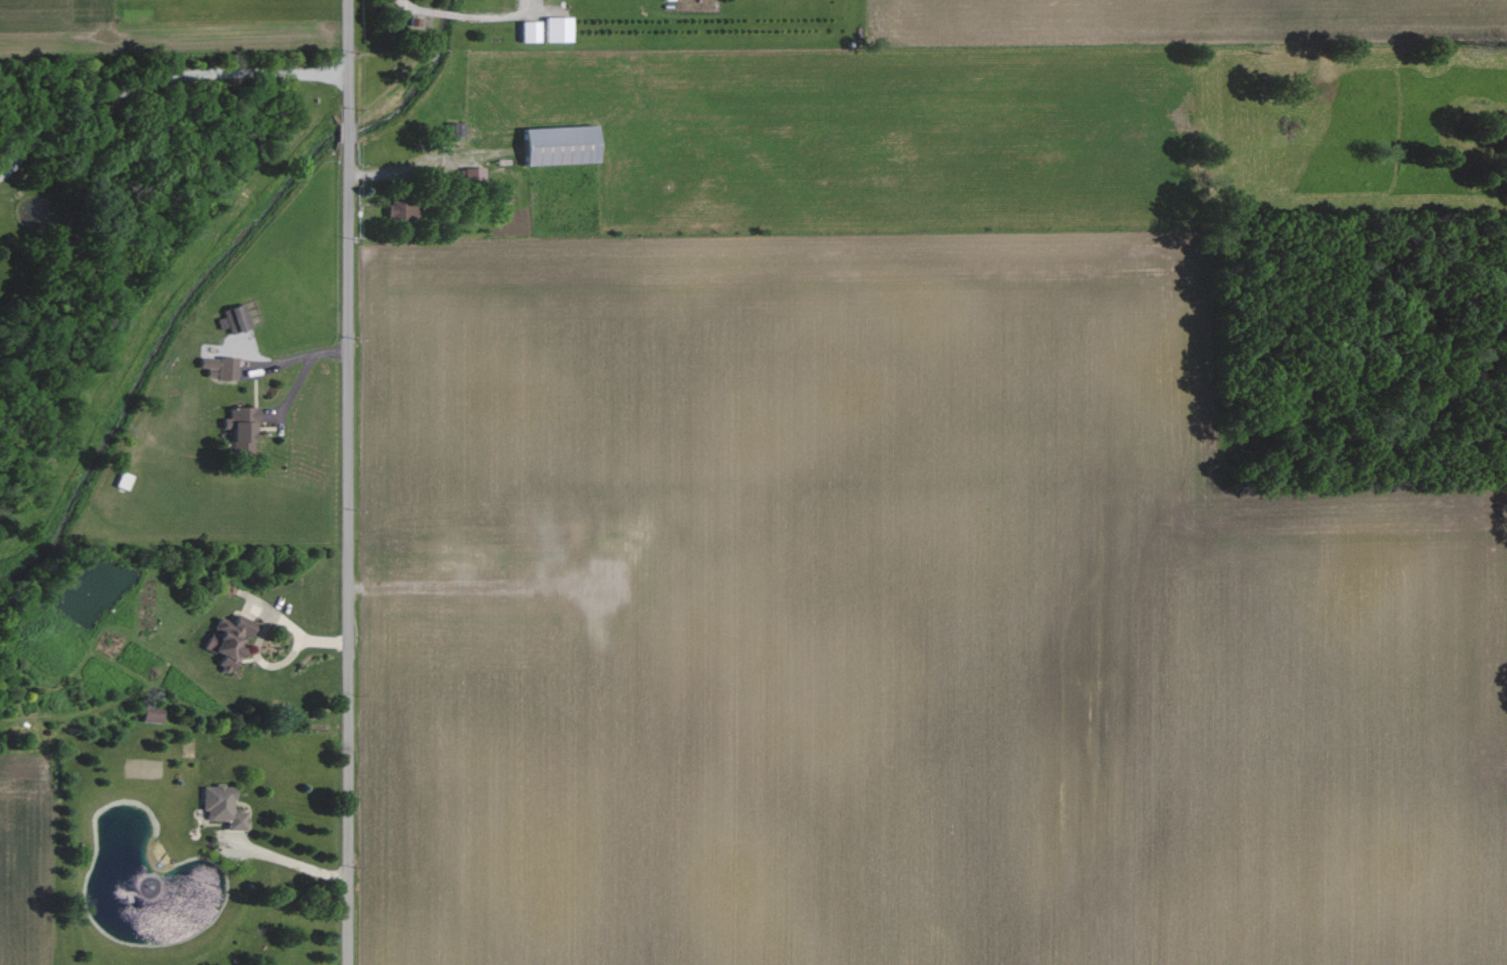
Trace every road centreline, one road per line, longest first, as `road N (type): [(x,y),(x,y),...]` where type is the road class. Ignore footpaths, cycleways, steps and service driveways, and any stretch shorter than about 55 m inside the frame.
road 1 (residential): [(349,0),(349,964)]

